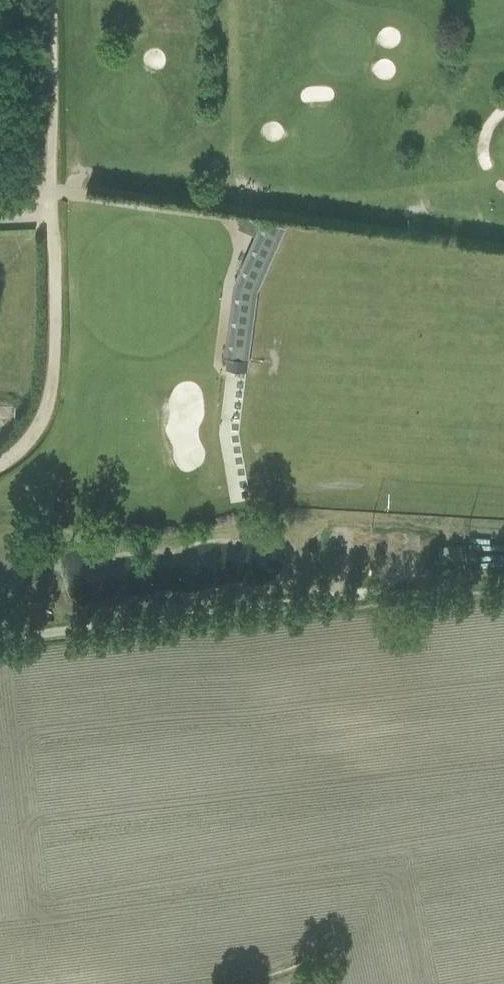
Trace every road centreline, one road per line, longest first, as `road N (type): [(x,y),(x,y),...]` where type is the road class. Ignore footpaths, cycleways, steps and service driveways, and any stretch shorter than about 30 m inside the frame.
road 1 (track): [(0,459),(22,446),(42,414),(52,372),(47,0)]

